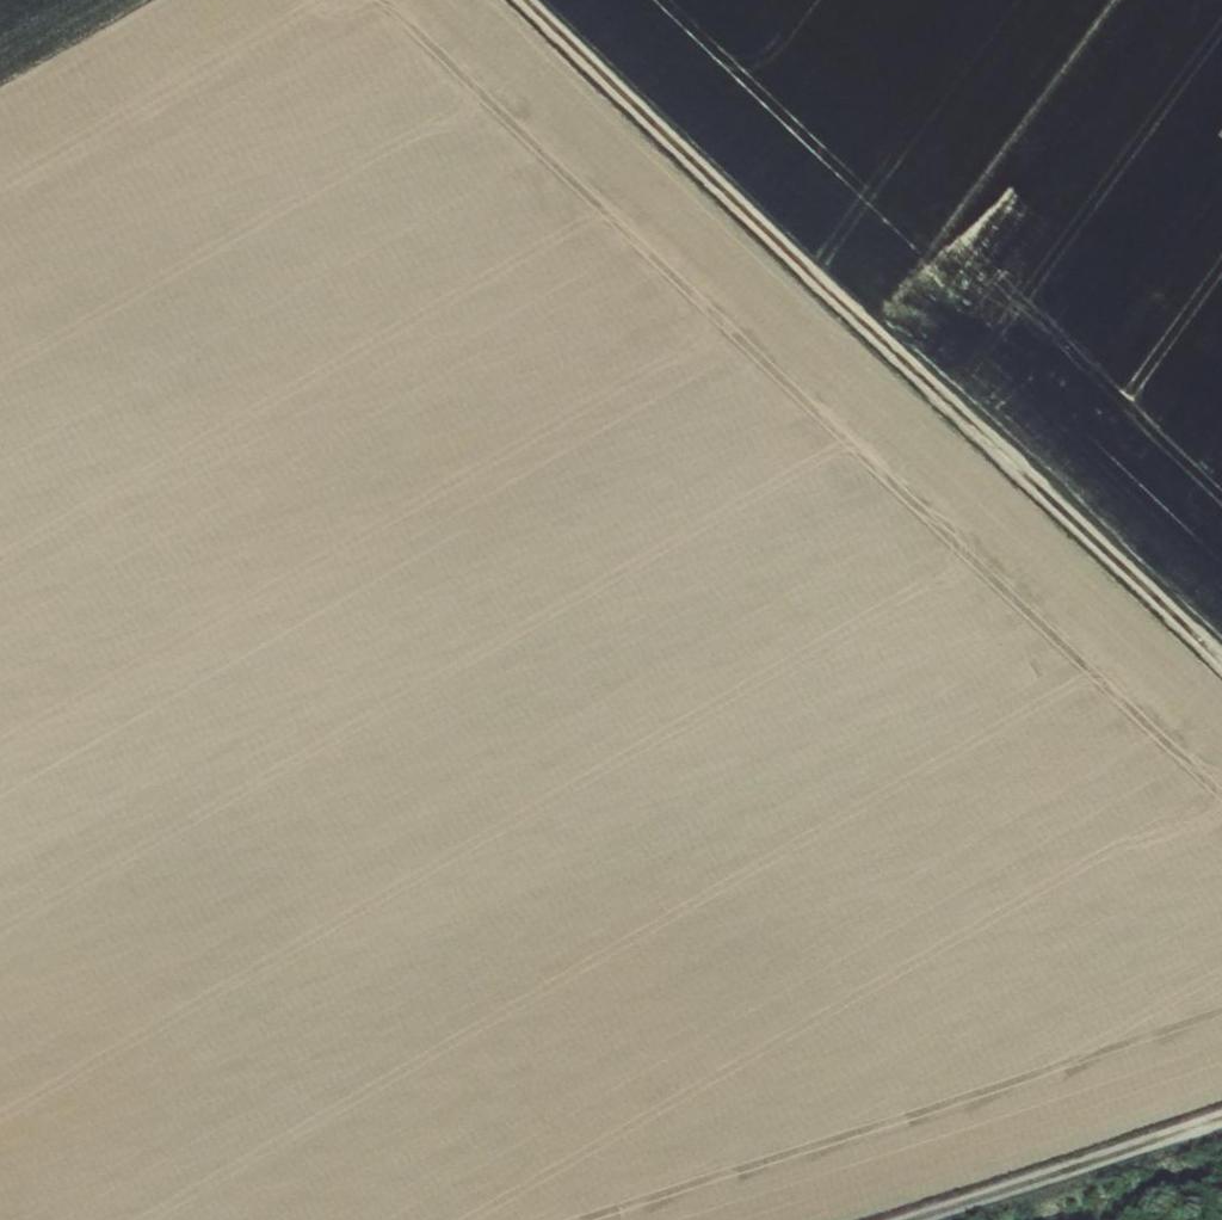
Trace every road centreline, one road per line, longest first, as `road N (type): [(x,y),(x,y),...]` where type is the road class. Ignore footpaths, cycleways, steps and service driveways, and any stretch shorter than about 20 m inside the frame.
road 1 (track): [(1221,664),(519,0)]
road 2 (track): [(1221,1121),(914,1219)]

